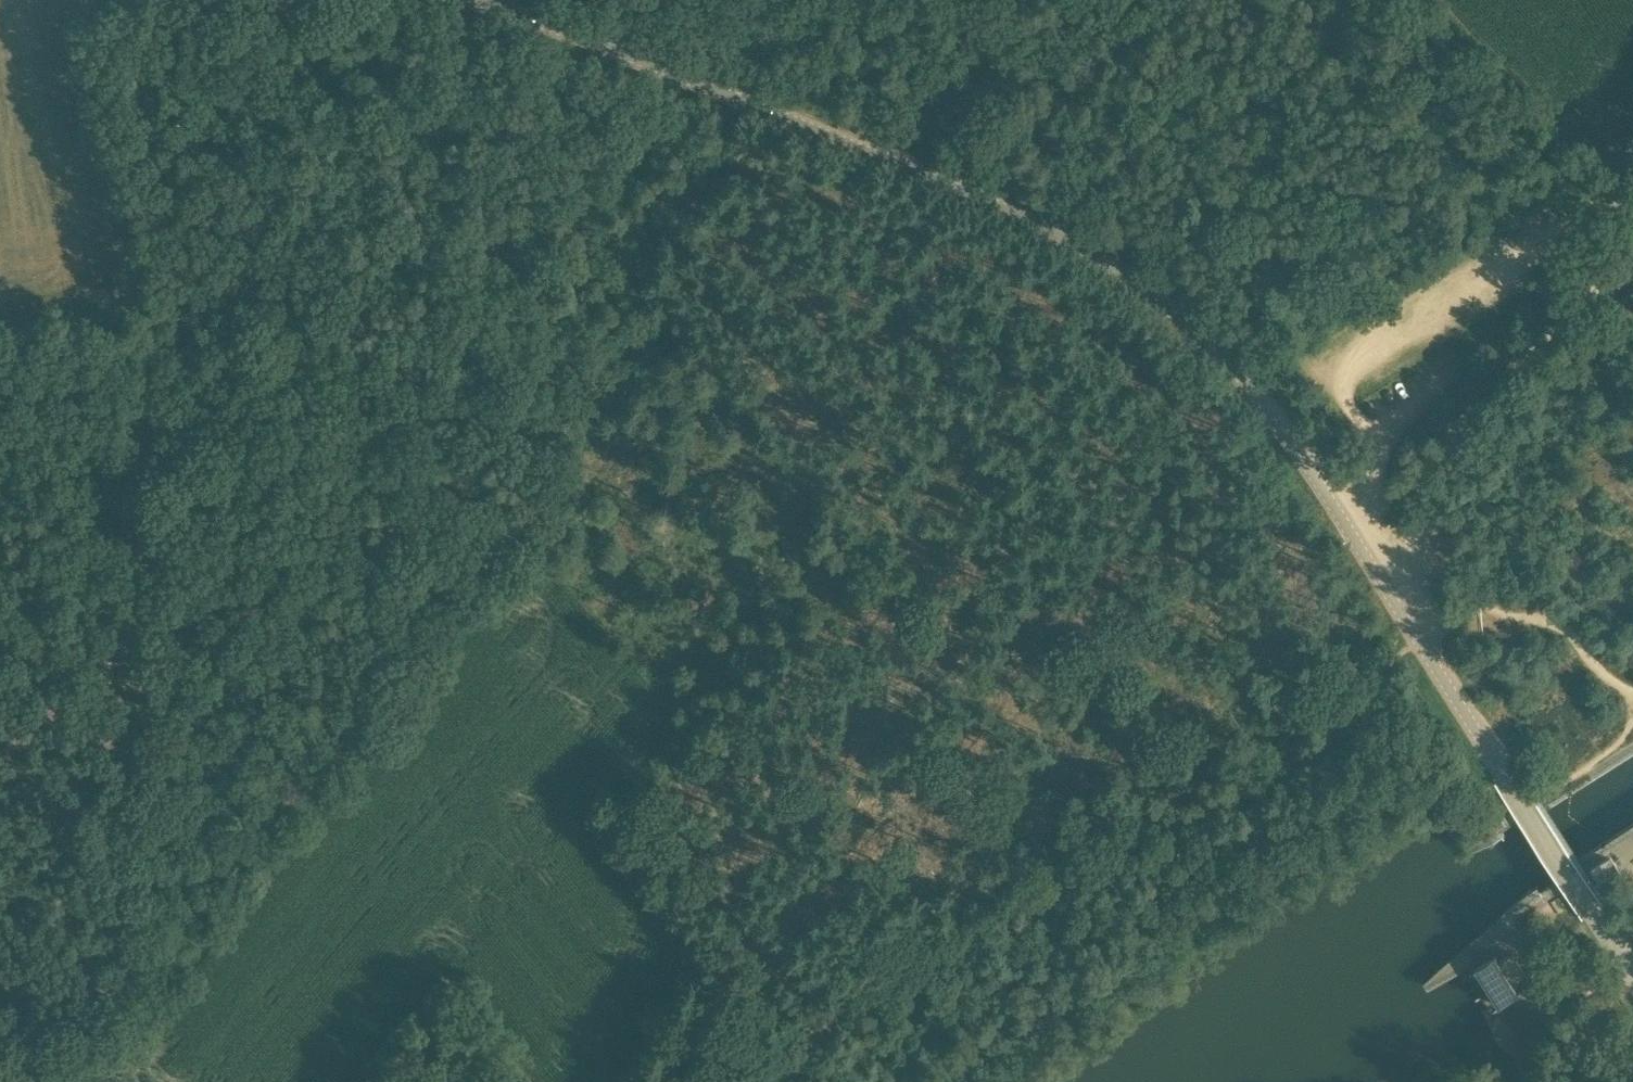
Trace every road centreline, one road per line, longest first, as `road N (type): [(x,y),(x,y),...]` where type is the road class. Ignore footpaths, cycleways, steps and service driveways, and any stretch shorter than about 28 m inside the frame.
road 1 (unclassified): [(1632,968),(1333,502),(1230,367),(1154,291),(1079,238),(924,163),(461,0)]
road 2 (track): [(1353,530),(1632,251)]
road 3 (track): [(1412,617),(1558,621),(1632,695)]

